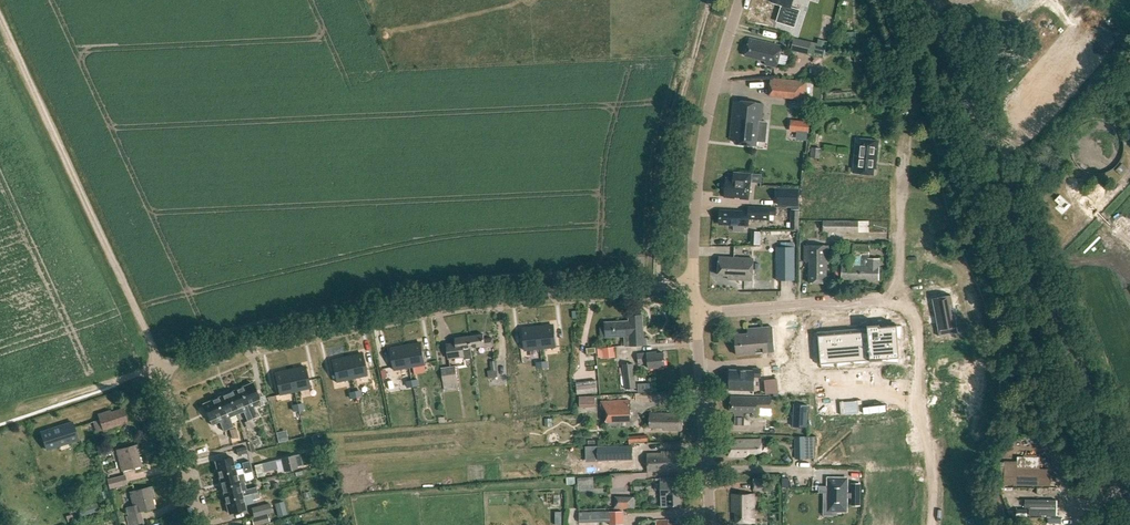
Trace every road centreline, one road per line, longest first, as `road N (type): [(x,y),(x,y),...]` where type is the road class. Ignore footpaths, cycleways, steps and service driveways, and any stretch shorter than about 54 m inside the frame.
road 1 (residential): [(159,367),(464,300),(694,283)]
road 2 (tertiary): [(1126,487),(931,0)]
road 3 (track): [(159,367),(0,22)]
road 4 (track): [(711,0),(665,176),(666,285)]
road 5 (residential): [(739,0),(697,165),(694,283)]
road 6 (residential): [(931,524),(933,476),(917,400),(921,327),(910,310),(882,301)]
road 7 (track): [(890,288),(920,71)]
road 8 (residential): [(696,318),(712,524)]
road 9 (residential): [(696,318),(882,301)]
road 10 (residential): [(202,524),(159,367)]
road 11 (track): [(141,373),(0,419)]

